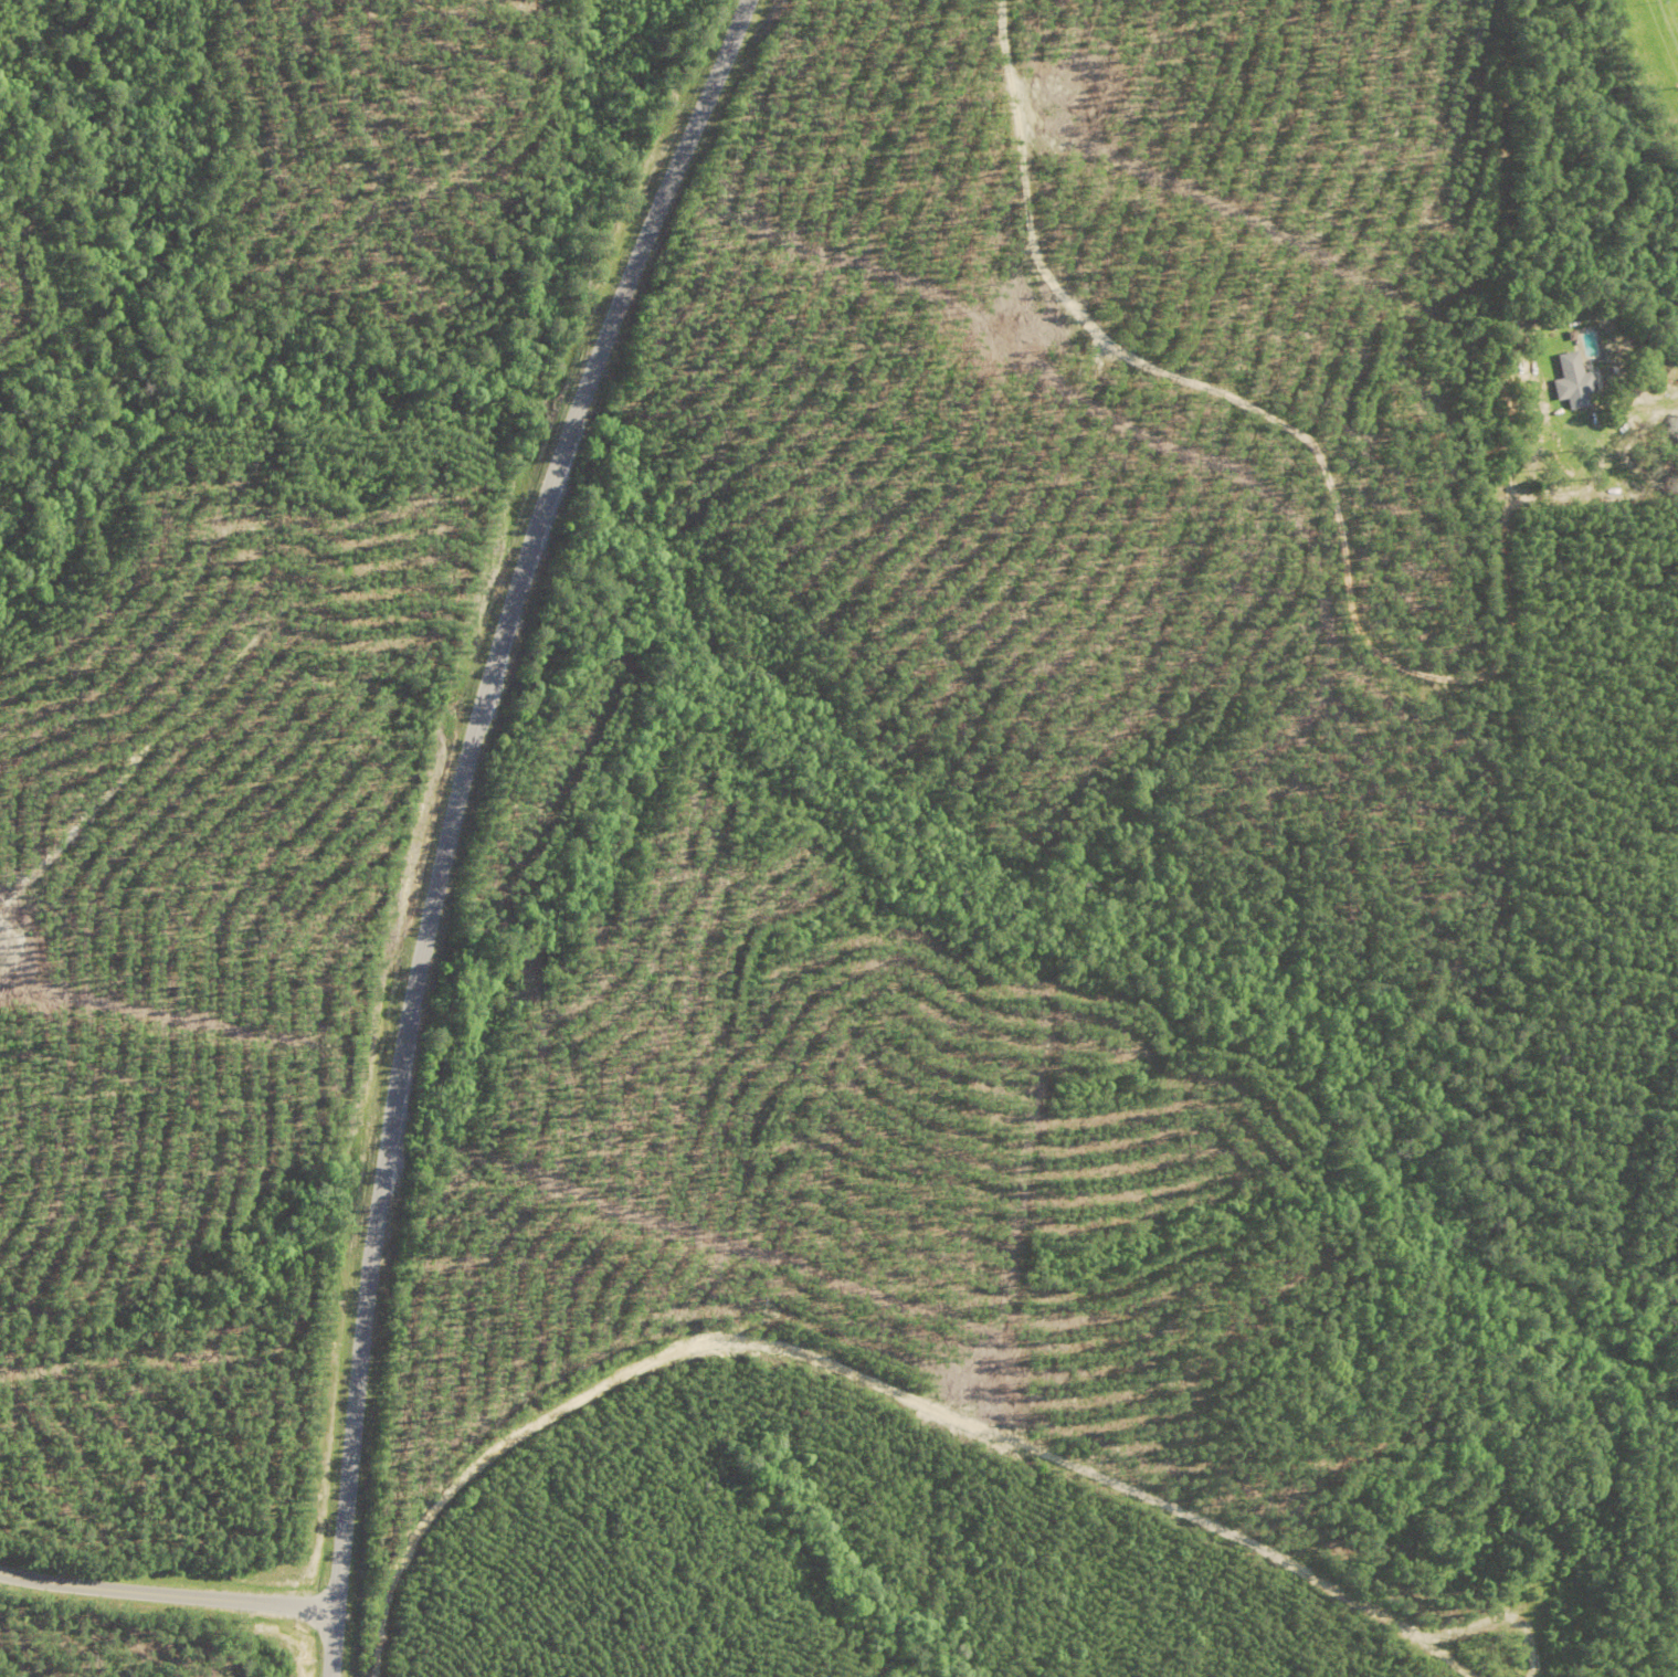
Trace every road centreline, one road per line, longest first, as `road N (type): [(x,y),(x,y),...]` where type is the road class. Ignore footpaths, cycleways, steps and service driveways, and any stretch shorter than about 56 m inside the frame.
road 1 (primary): [(330,1676),(346,1474),(402,1044),(439,872),(528,545),(587,377),(745,0)]
road 2 (track): [(1401,1631),(1256,1549),(798,1359),(717,1344),(605,1388),(511,1446),(458,1491),(401,1582),(378,1676)]
road 3 (track): [(1002,0),(1034,241),(1095,337),(1310,445),(1344,577),(1423,687),(1500,657),(1513,362)]
road 4 (tertiary): [(336,1609),(0,1572)]

